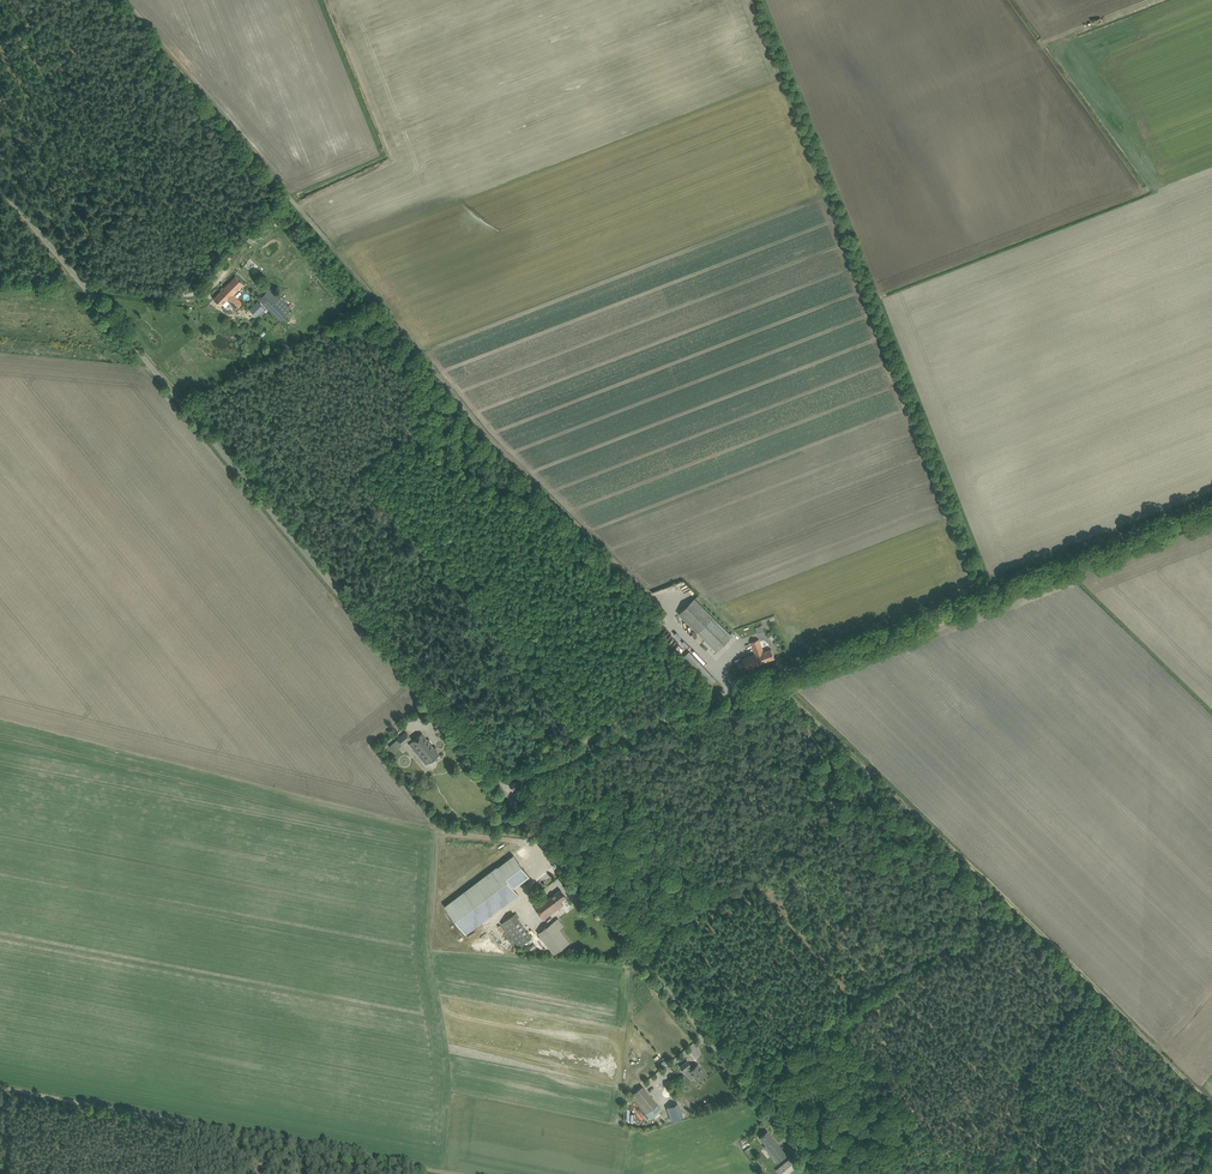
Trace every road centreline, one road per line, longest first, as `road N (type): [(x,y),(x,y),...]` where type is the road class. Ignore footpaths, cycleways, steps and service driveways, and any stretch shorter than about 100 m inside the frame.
road 1 (track): [(742,688),(487,437),(276,175),(112,0)]
road 2 (unclassified): [(500,793),(0,190)]
road 3 (unclassified): [(500,793),(533,762),(1211,510)]
road 4 (track): [(1211,1108),(772,678)]
road 5 (unclassified): [(814,1173),(500,793)]
road 6 (track): [(477,1173),(0,1082)]
road 7 (track): [(1009,910),(736,1080)]
road 8 (track): [(81,286),(188,294),(213,285)]

